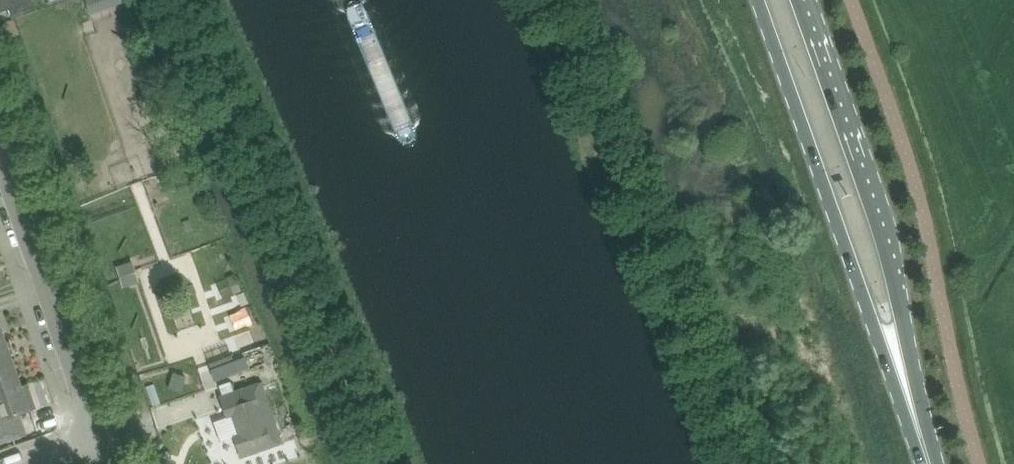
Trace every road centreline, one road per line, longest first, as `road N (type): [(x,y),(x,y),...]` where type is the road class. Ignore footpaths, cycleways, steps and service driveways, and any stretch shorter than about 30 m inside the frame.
road 1 (primary): [(761,0),(912,440)]
road 2 (primary): [(912,440),(888,250),(799,0)]
road 3 (residential): [(98,438),(0,163)]

